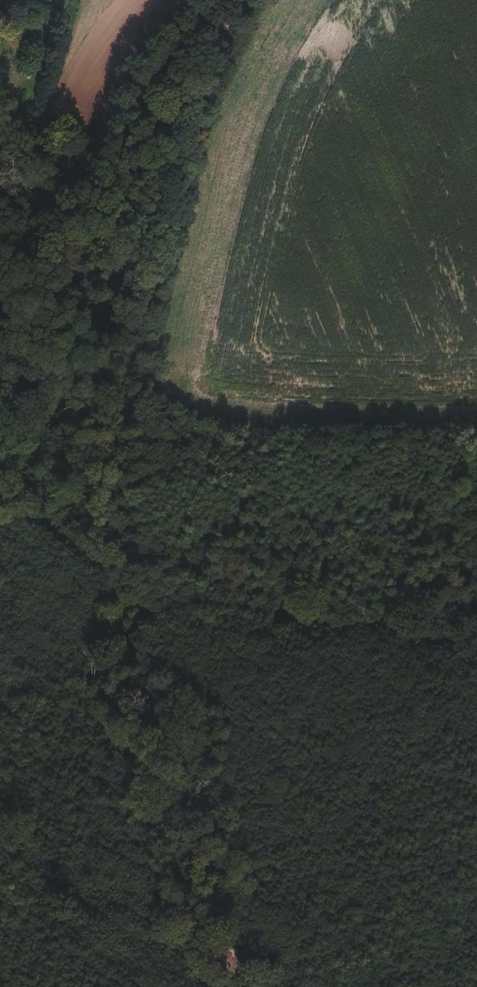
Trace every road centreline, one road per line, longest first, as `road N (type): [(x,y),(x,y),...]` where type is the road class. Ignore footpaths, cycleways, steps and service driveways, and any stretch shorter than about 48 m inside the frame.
road 1 (tertiary): [(218,0),(0,267)]

